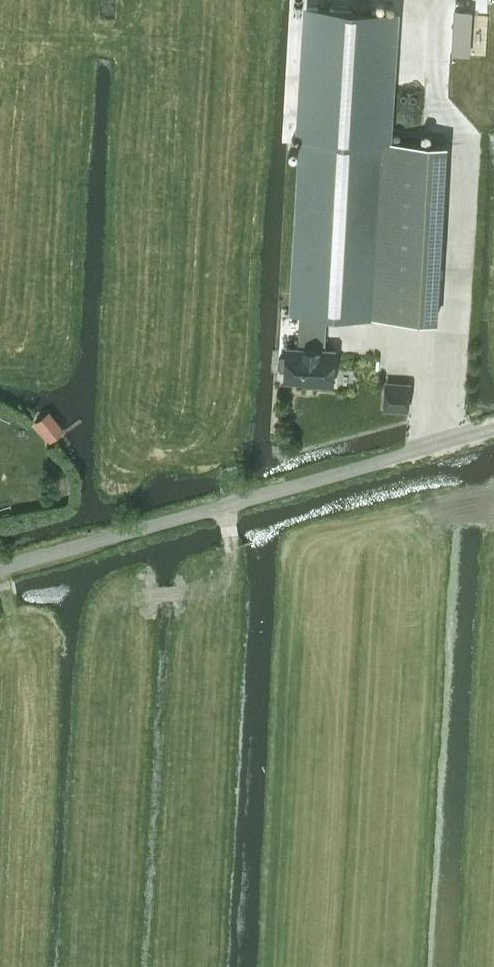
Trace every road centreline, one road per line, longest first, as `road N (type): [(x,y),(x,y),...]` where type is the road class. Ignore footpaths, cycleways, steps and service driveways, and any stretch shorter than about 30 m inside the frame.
road 1 (unclassified): [(0,568),(493,428)]
road 2 (track): [(228,593),(236,288)]
road 3 (track): [(449,437),(433,726)]

